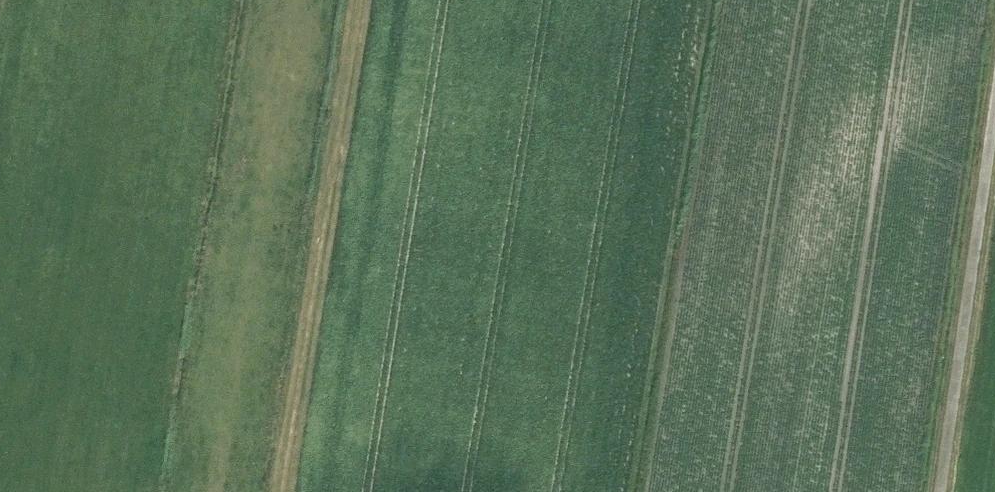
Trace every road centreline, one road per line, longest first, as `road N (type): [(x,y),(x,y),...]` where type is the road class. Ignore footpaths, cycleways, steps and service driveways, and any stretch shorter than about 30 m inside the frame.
road 1 (unclassified): [(941,491),(994,126)]

